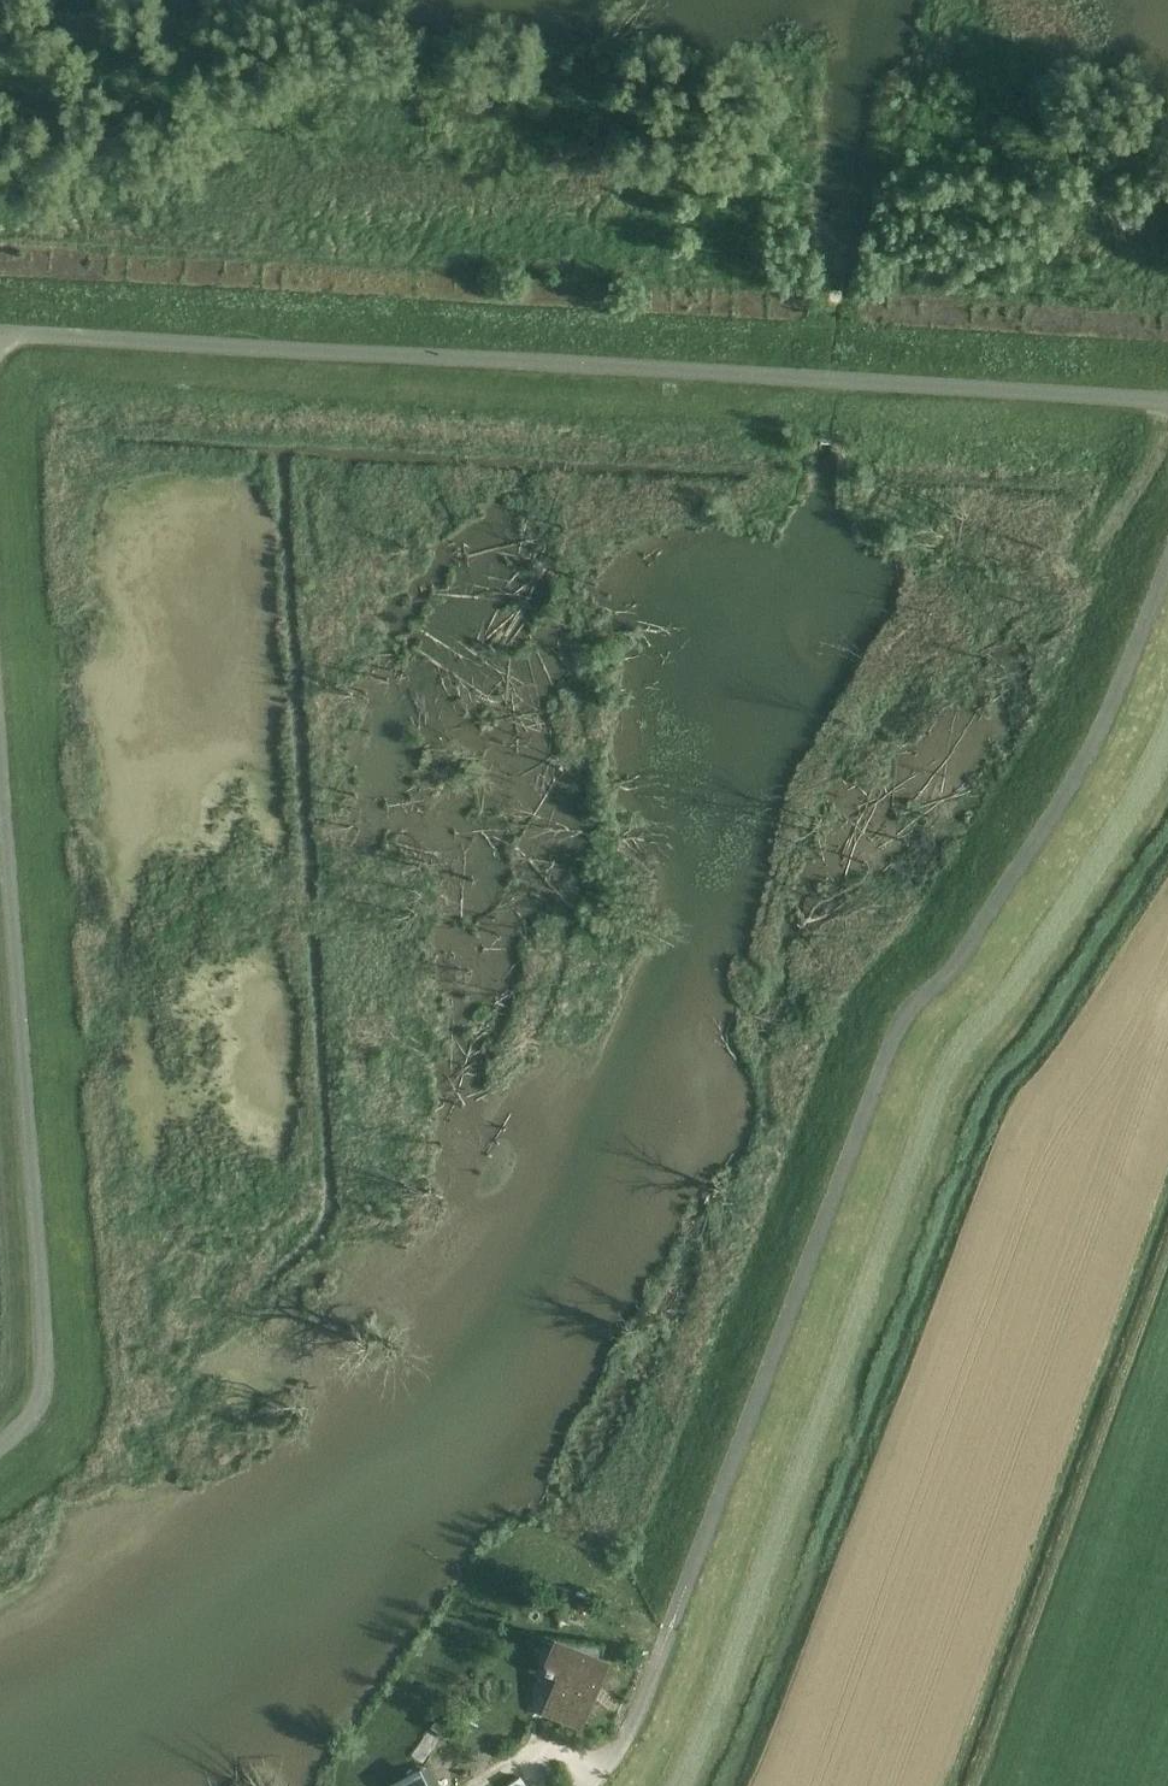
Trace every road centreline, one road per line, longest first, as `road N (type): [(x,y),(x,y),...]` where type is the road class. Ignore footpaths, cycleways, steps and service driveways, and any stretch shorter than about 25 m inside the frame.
road 1 (unclassified): [(1167,402),(667,364),(0,330)]
road 2 (unclassified): [(0,1449),(31,1395),(47,1342),(0,722)]

